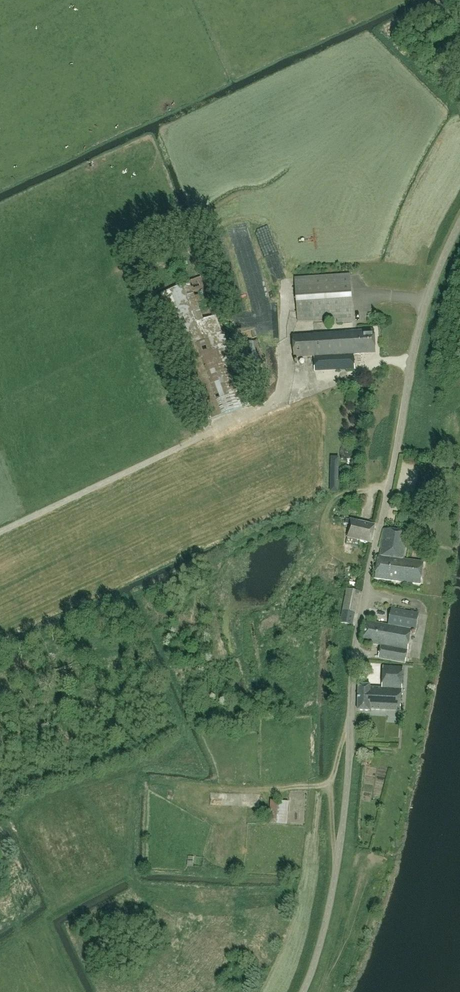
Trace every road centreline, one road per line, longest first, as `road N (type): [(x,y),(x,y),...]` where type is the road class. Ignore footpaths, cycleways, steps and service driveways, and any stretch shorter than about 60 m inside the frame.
road 1 (unclassified): [(303,991),(338,860),(356,649),(416,336),(459,223)]

